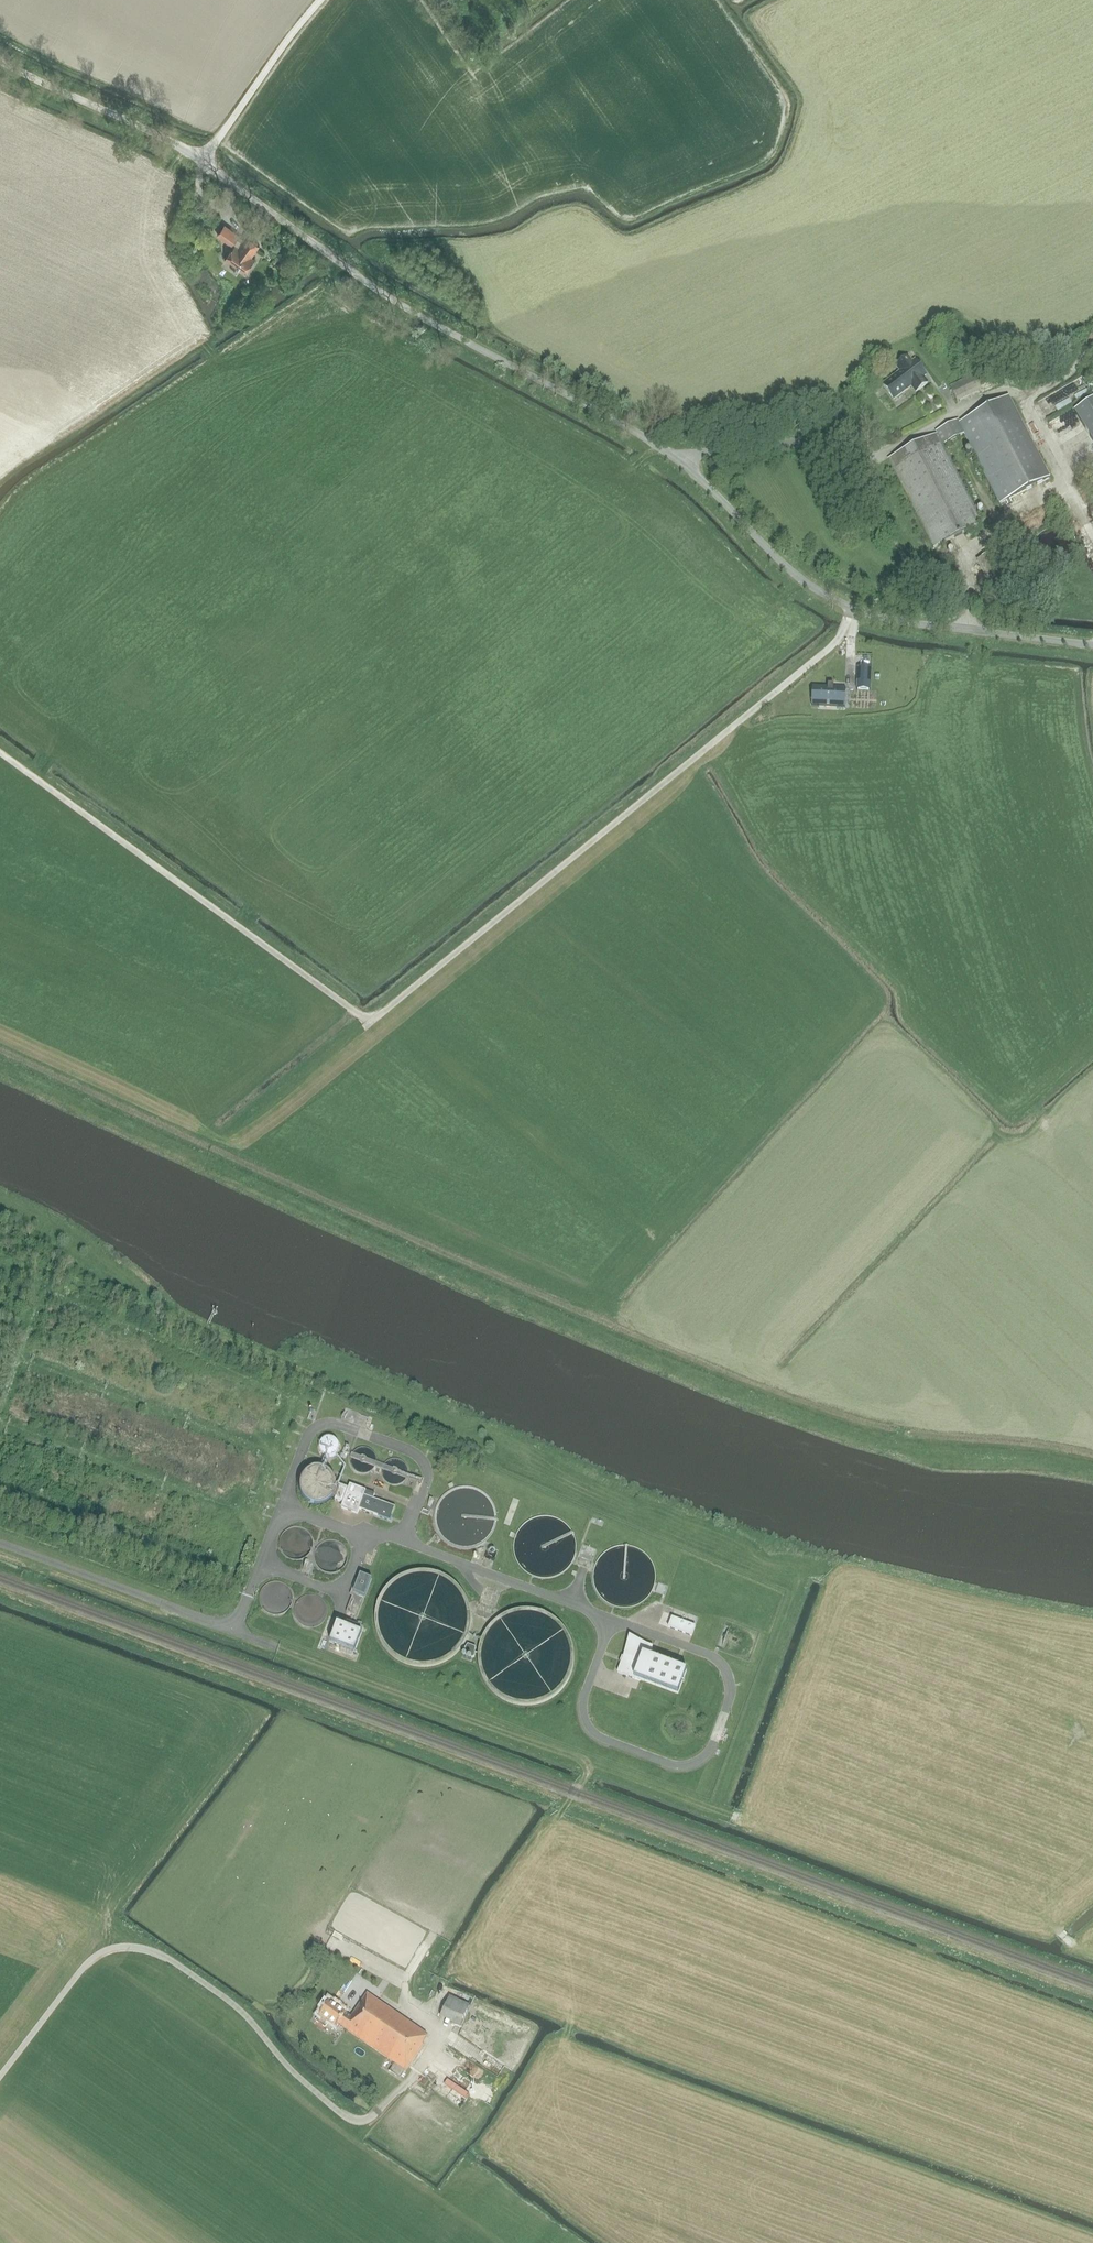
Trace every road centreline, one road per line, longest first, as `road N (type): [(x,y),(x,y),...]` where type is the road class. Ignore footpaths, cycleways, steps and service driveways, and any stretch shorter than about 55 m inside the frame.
road 1 (unclassified): [(0,61),(184,150),(405,307),(639,434),(833,598),(893,619),(1092,644)]
road 2 (track): [(850,624),(369,1022),(0,752)]
road 3 (track): [(558,1819),(589,1770),(586,1761),(278,1648)]
road 4 (unclassified): [(278,1648),(0,1543)]
road 5 (track): [(1092,533),(1024,394)]

